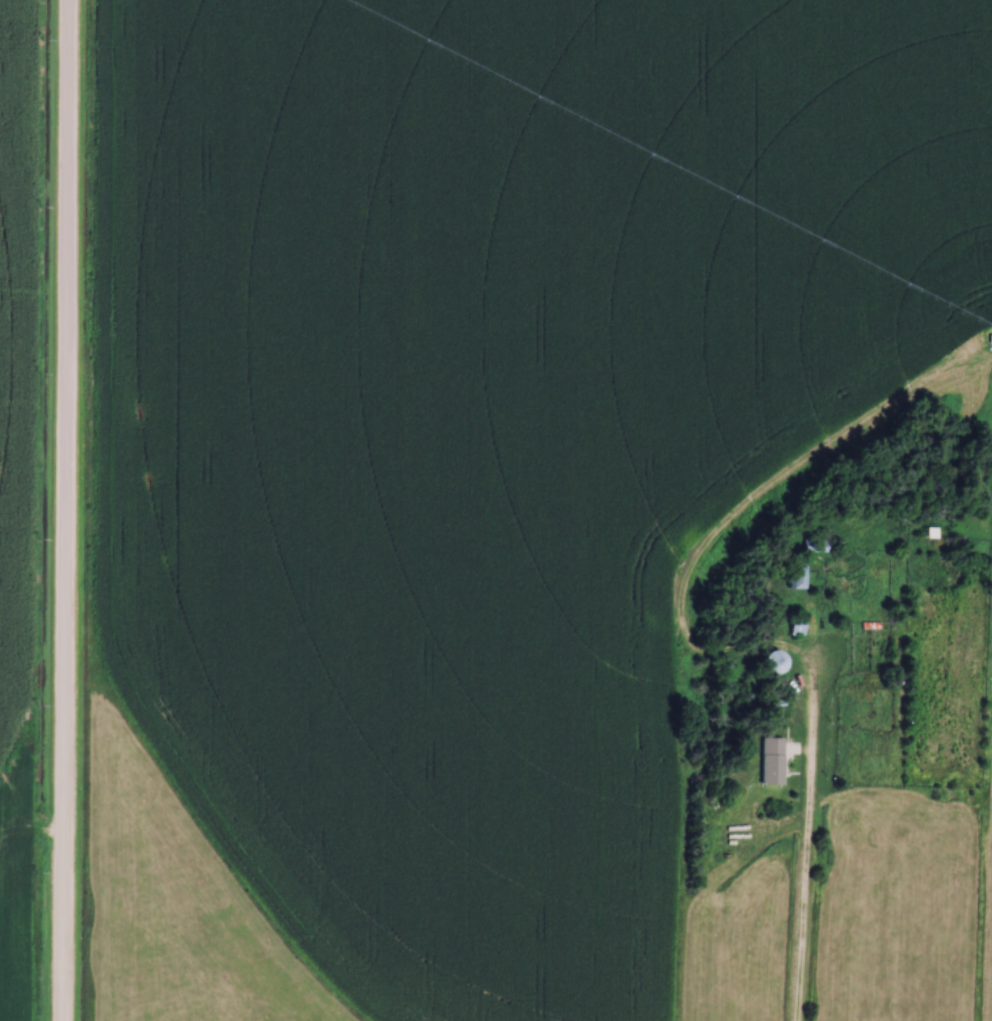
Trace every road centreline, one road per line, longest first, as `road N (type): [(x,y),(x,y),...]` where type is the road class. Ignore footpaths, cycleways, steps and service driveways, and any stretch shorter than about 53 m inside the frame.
road 1 (tertiary): [(59,1020),(63,0)]

